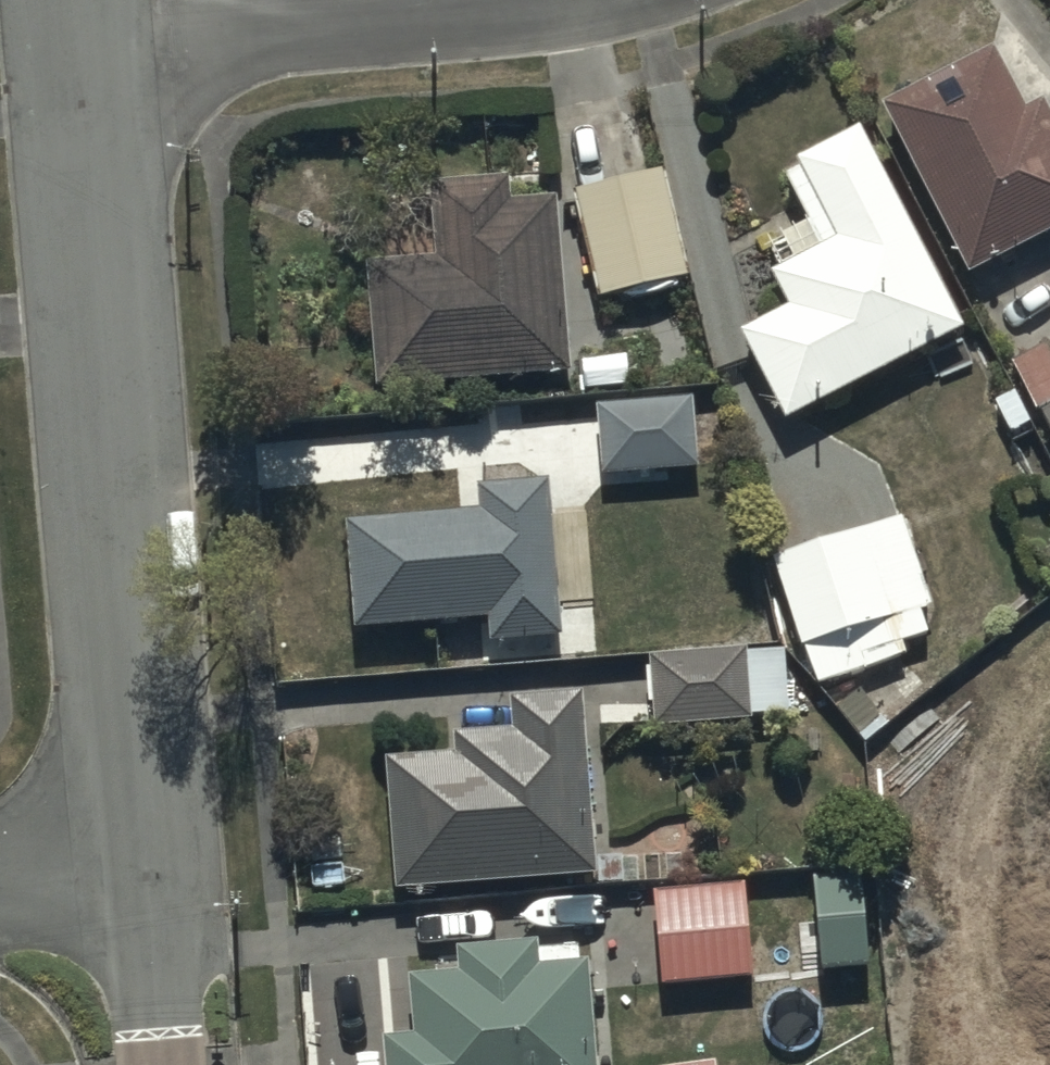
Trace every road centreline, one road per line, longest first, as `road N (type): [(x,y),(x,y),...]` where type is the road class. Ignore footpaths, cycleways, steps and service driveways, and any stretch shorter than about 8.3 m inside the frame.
road 1 (residential): [(84,42),(151,884)]
road 2 (residential): [(84,42),(526,0)]
road 3 (residential): [(151,884),(168,1064)]
road 4 (residential): [(0,895),(151,884)]

